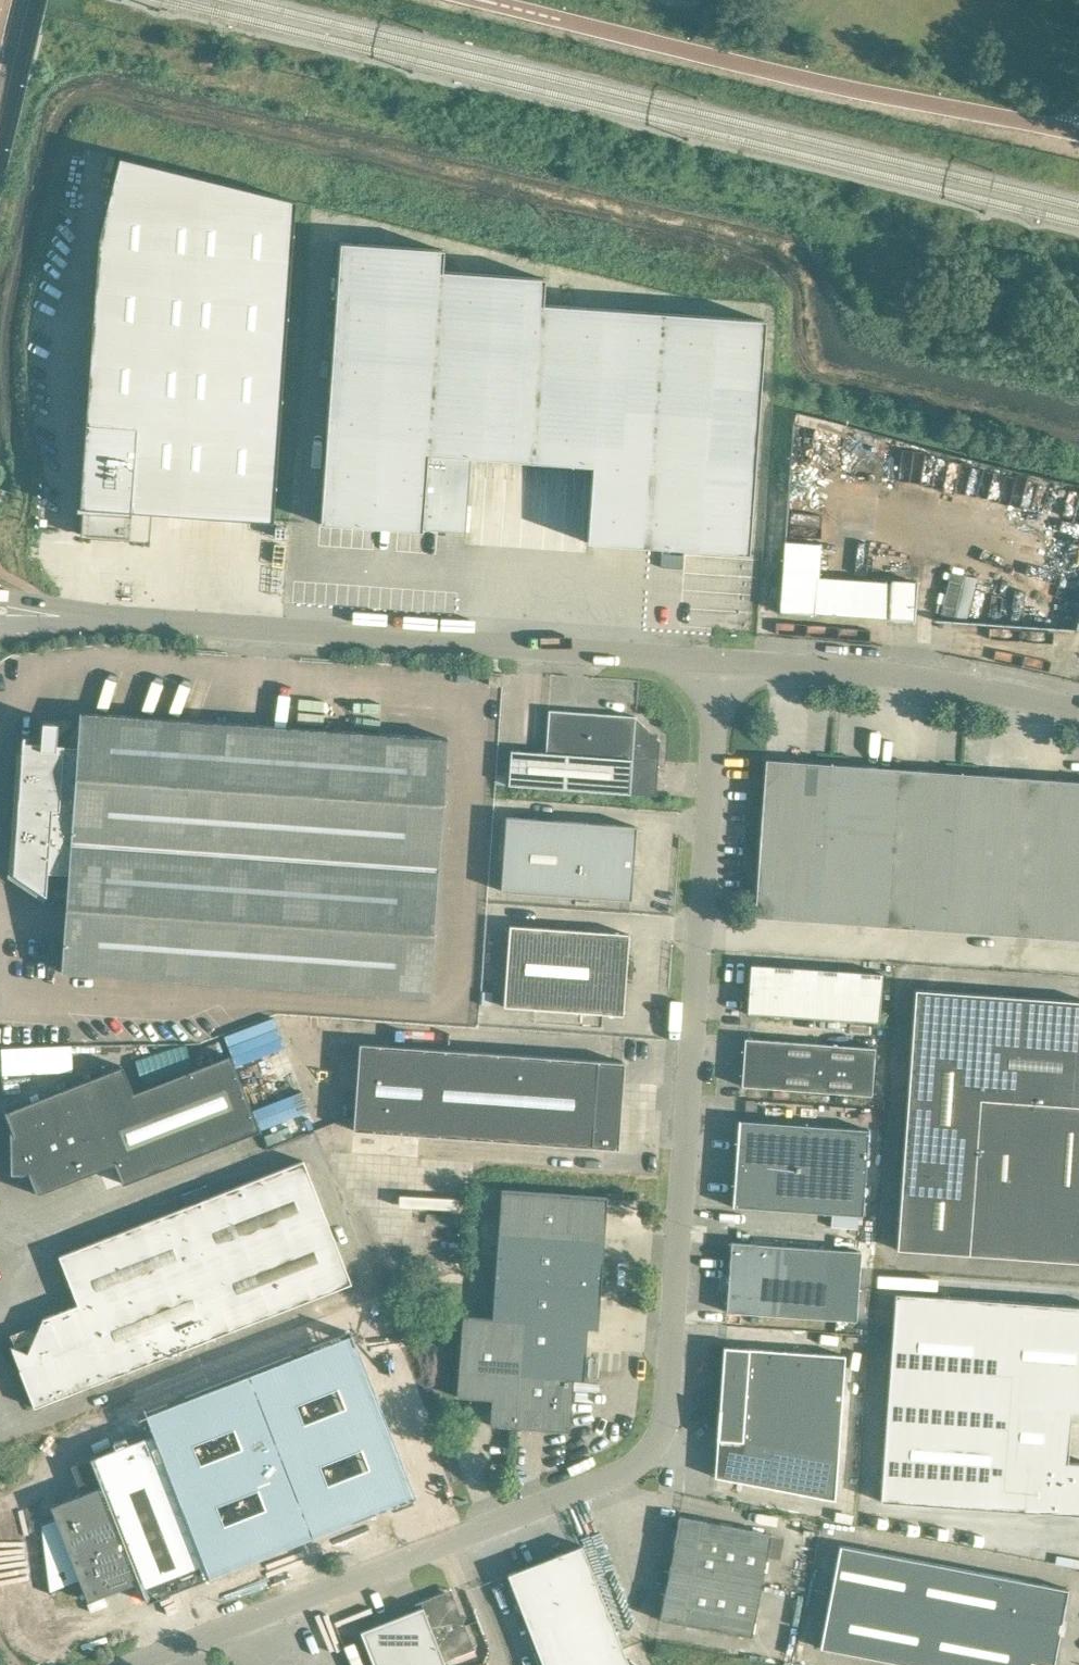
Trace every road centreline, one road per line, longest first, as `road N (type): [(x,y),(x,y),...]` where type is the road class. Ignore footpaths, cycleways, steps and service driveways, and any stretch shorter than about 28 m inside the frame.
road 1 (unclassified): [(137,1664),(637,1462),(658,1438),(719,659)]
road 2 (unclassified): [(719,659),(46,614)]
road 3 (unclassified): [(1078,134),(484,0)]
road 4 (unclassified): [(1078,712),(890,670),(719,659)]
road 5 (secondary): [(0,118),(28,0)]

